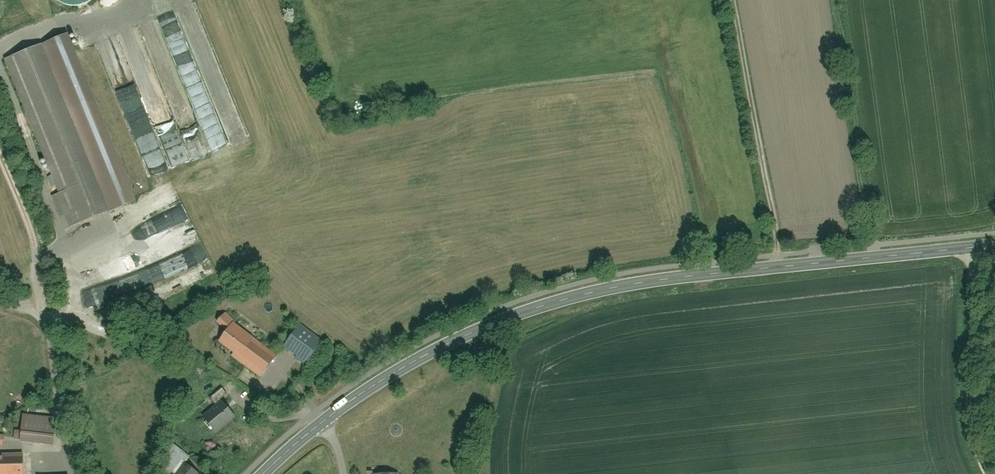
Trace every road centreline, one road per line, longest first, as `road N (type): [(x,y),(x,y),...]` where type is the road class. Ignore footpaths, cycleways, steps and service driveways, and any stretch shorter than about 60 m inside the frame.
road 1 (tertiary): [(264,473),(402,369),(540,307),(664,281),(976,248)]
road 2 (residential): [(985,473),(965,417),(976,248)]
road 3 (residential): [(0,300),(39,311),(53,338),(78,473)]

